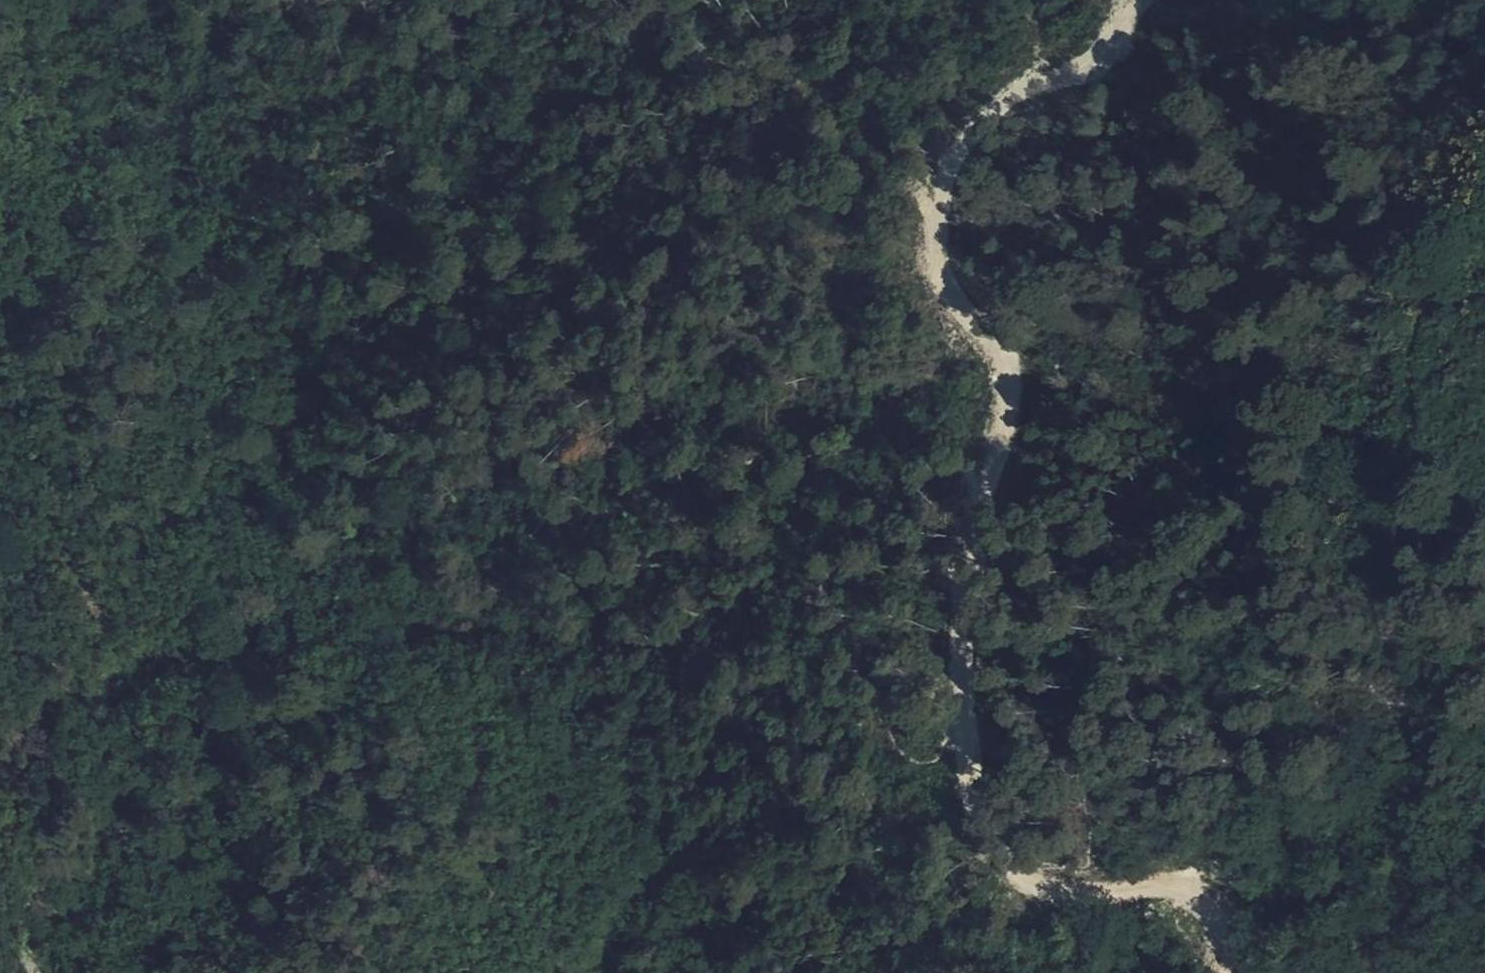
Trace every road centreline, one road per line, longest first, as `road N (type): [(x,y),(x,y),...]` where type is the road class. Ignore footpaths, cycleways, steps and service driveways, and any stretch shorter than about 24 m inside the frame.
road 1 (track): [(969,741),(972,620),(1007,365),(938,256),(968,128),(1135,0)]
road 2 (track): [(969,741),(986,825),(1025,873),(1083,892),(1190,891),(1228,922),(1251,972)]

